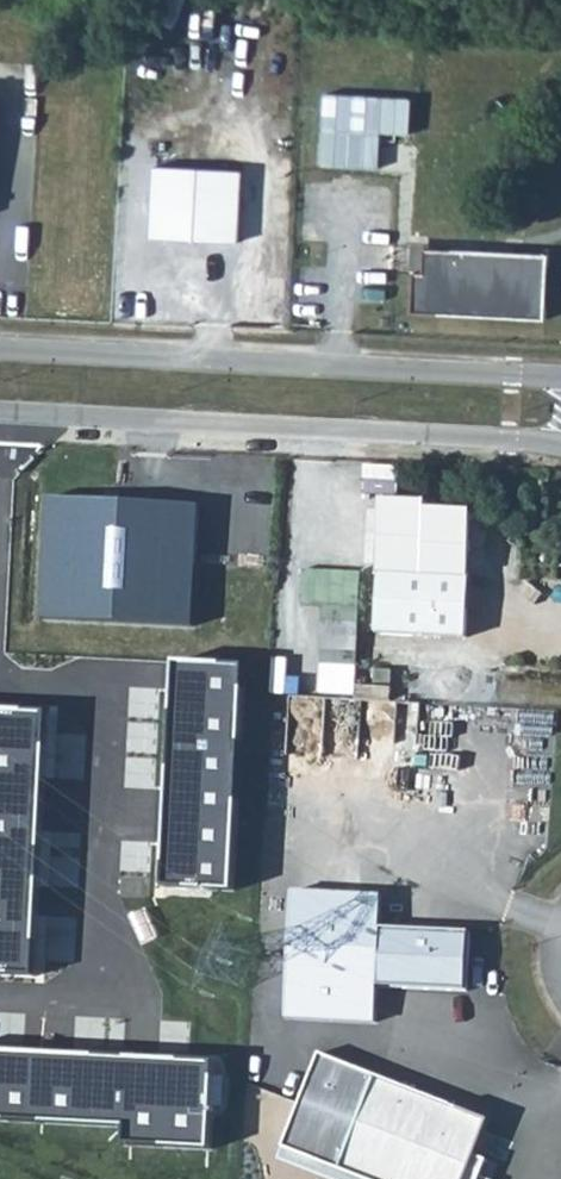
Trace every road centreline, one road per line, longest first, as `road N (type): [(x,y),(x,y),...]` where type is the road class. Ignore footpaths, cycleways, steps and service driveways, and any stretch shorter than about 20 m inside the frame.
road 1 (unclassified): [(0,416),(560,448)]
road 2 (unclassified): [(560,381),(0,353)]

